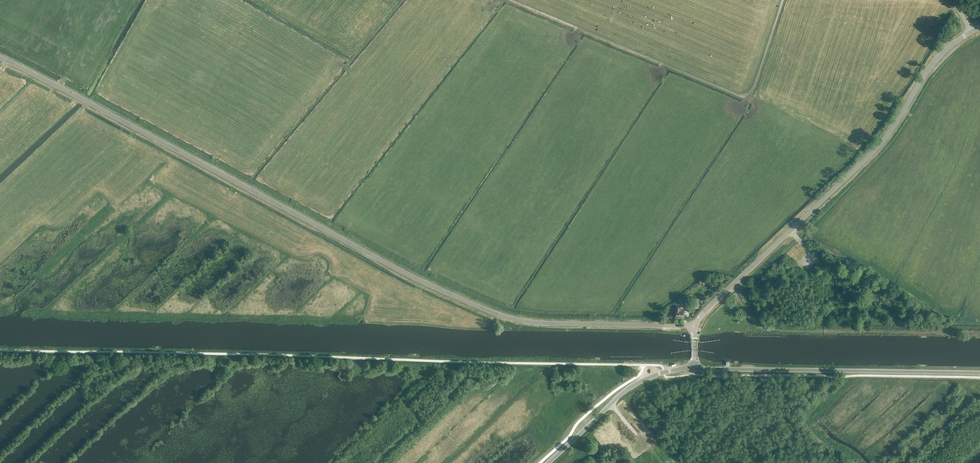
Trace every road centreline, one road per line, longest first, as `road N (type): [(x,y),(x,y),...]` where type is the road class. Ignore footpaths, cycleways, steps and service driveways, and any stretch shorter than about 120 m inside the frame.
road 1 (tertiary): [(695,326),(533,323),(492,312),(0,58)]
road 2 (track): [(650,377),(631,367),(0,353)]
road 3 (tertiary): [(695,326),(872,153),(930,67),(971,32)]
road 4 (track): [(509,0),(744,97),(783,0)]
road 5 (unclassified): [(979,373),(694,367)]
road 6 (tertiary): [(548,462),(629,388),(694,367)]

